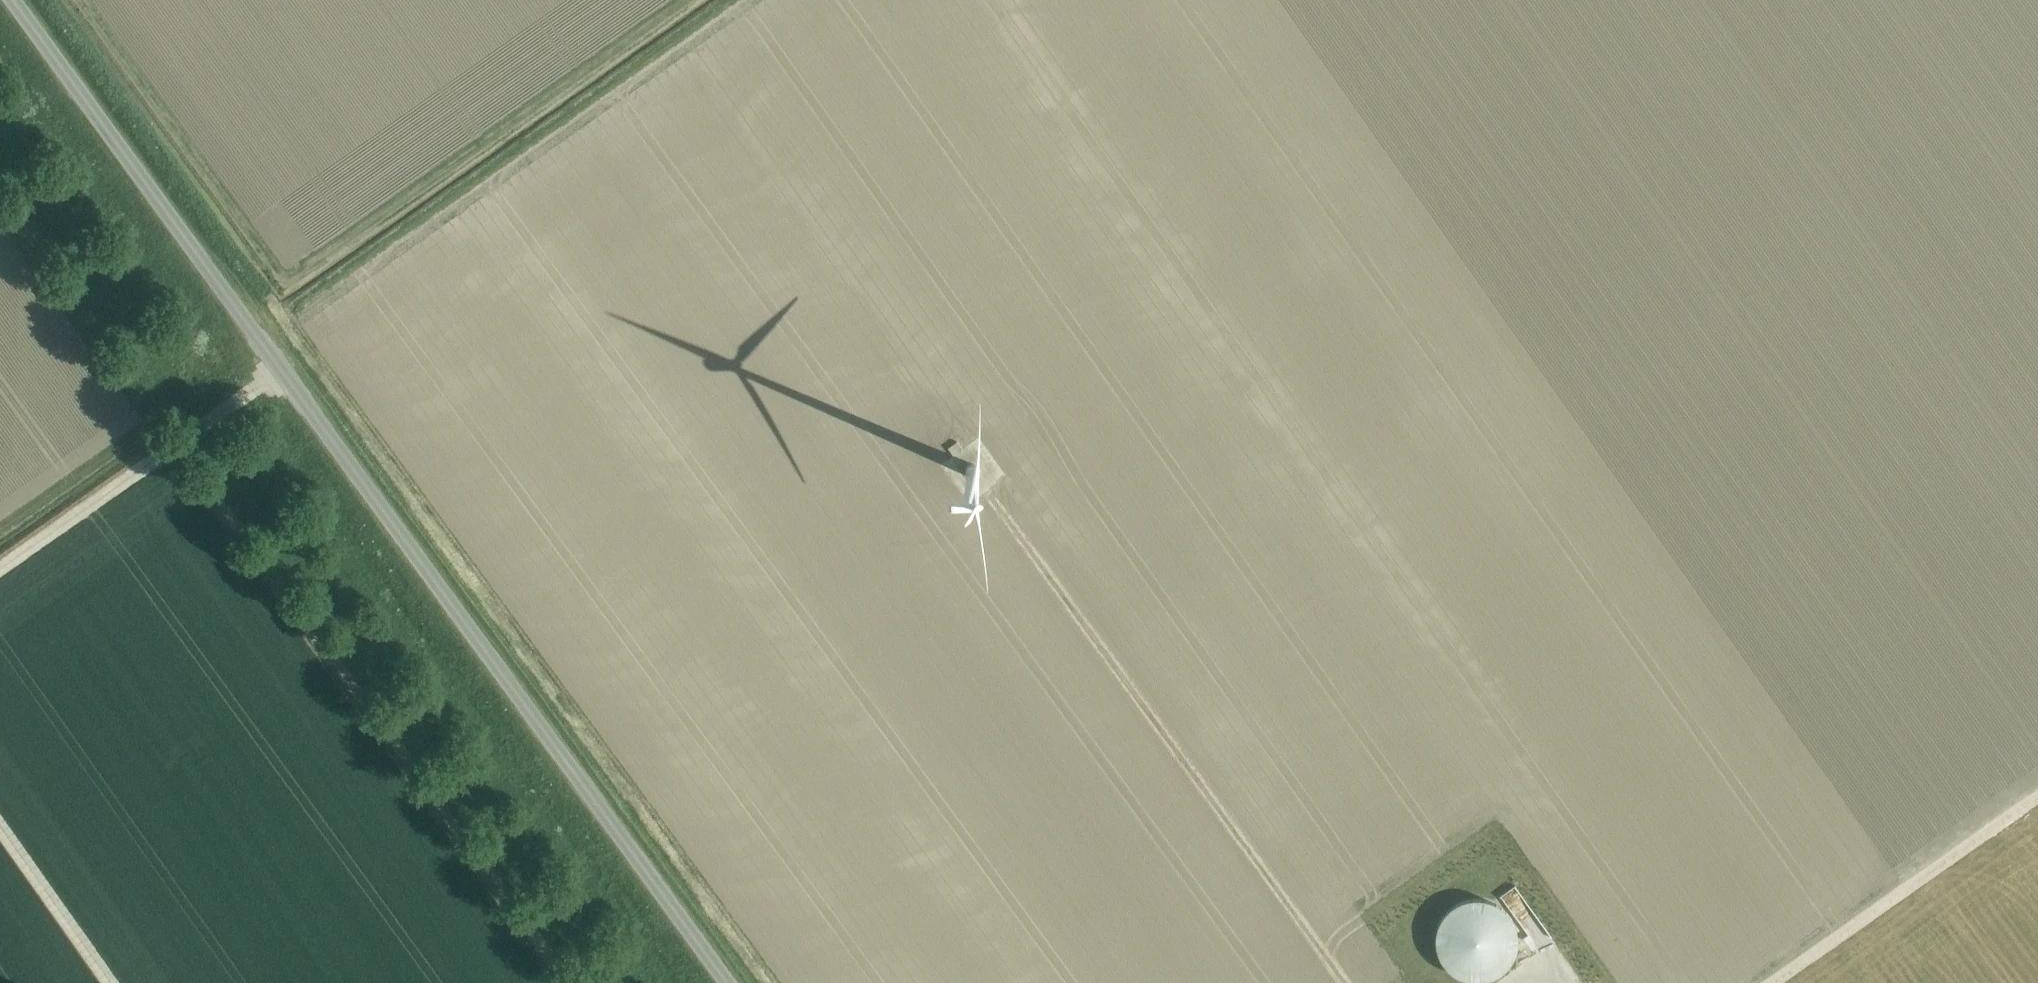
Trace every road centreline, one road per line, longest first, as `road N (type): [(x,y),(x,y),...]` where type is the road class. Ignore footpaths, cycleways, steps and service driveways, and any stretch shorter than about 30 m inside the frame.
road 1 (unclassified): [(725,982),(12,0)]
road 2 (track): [(2037,799),(1777,982)]

